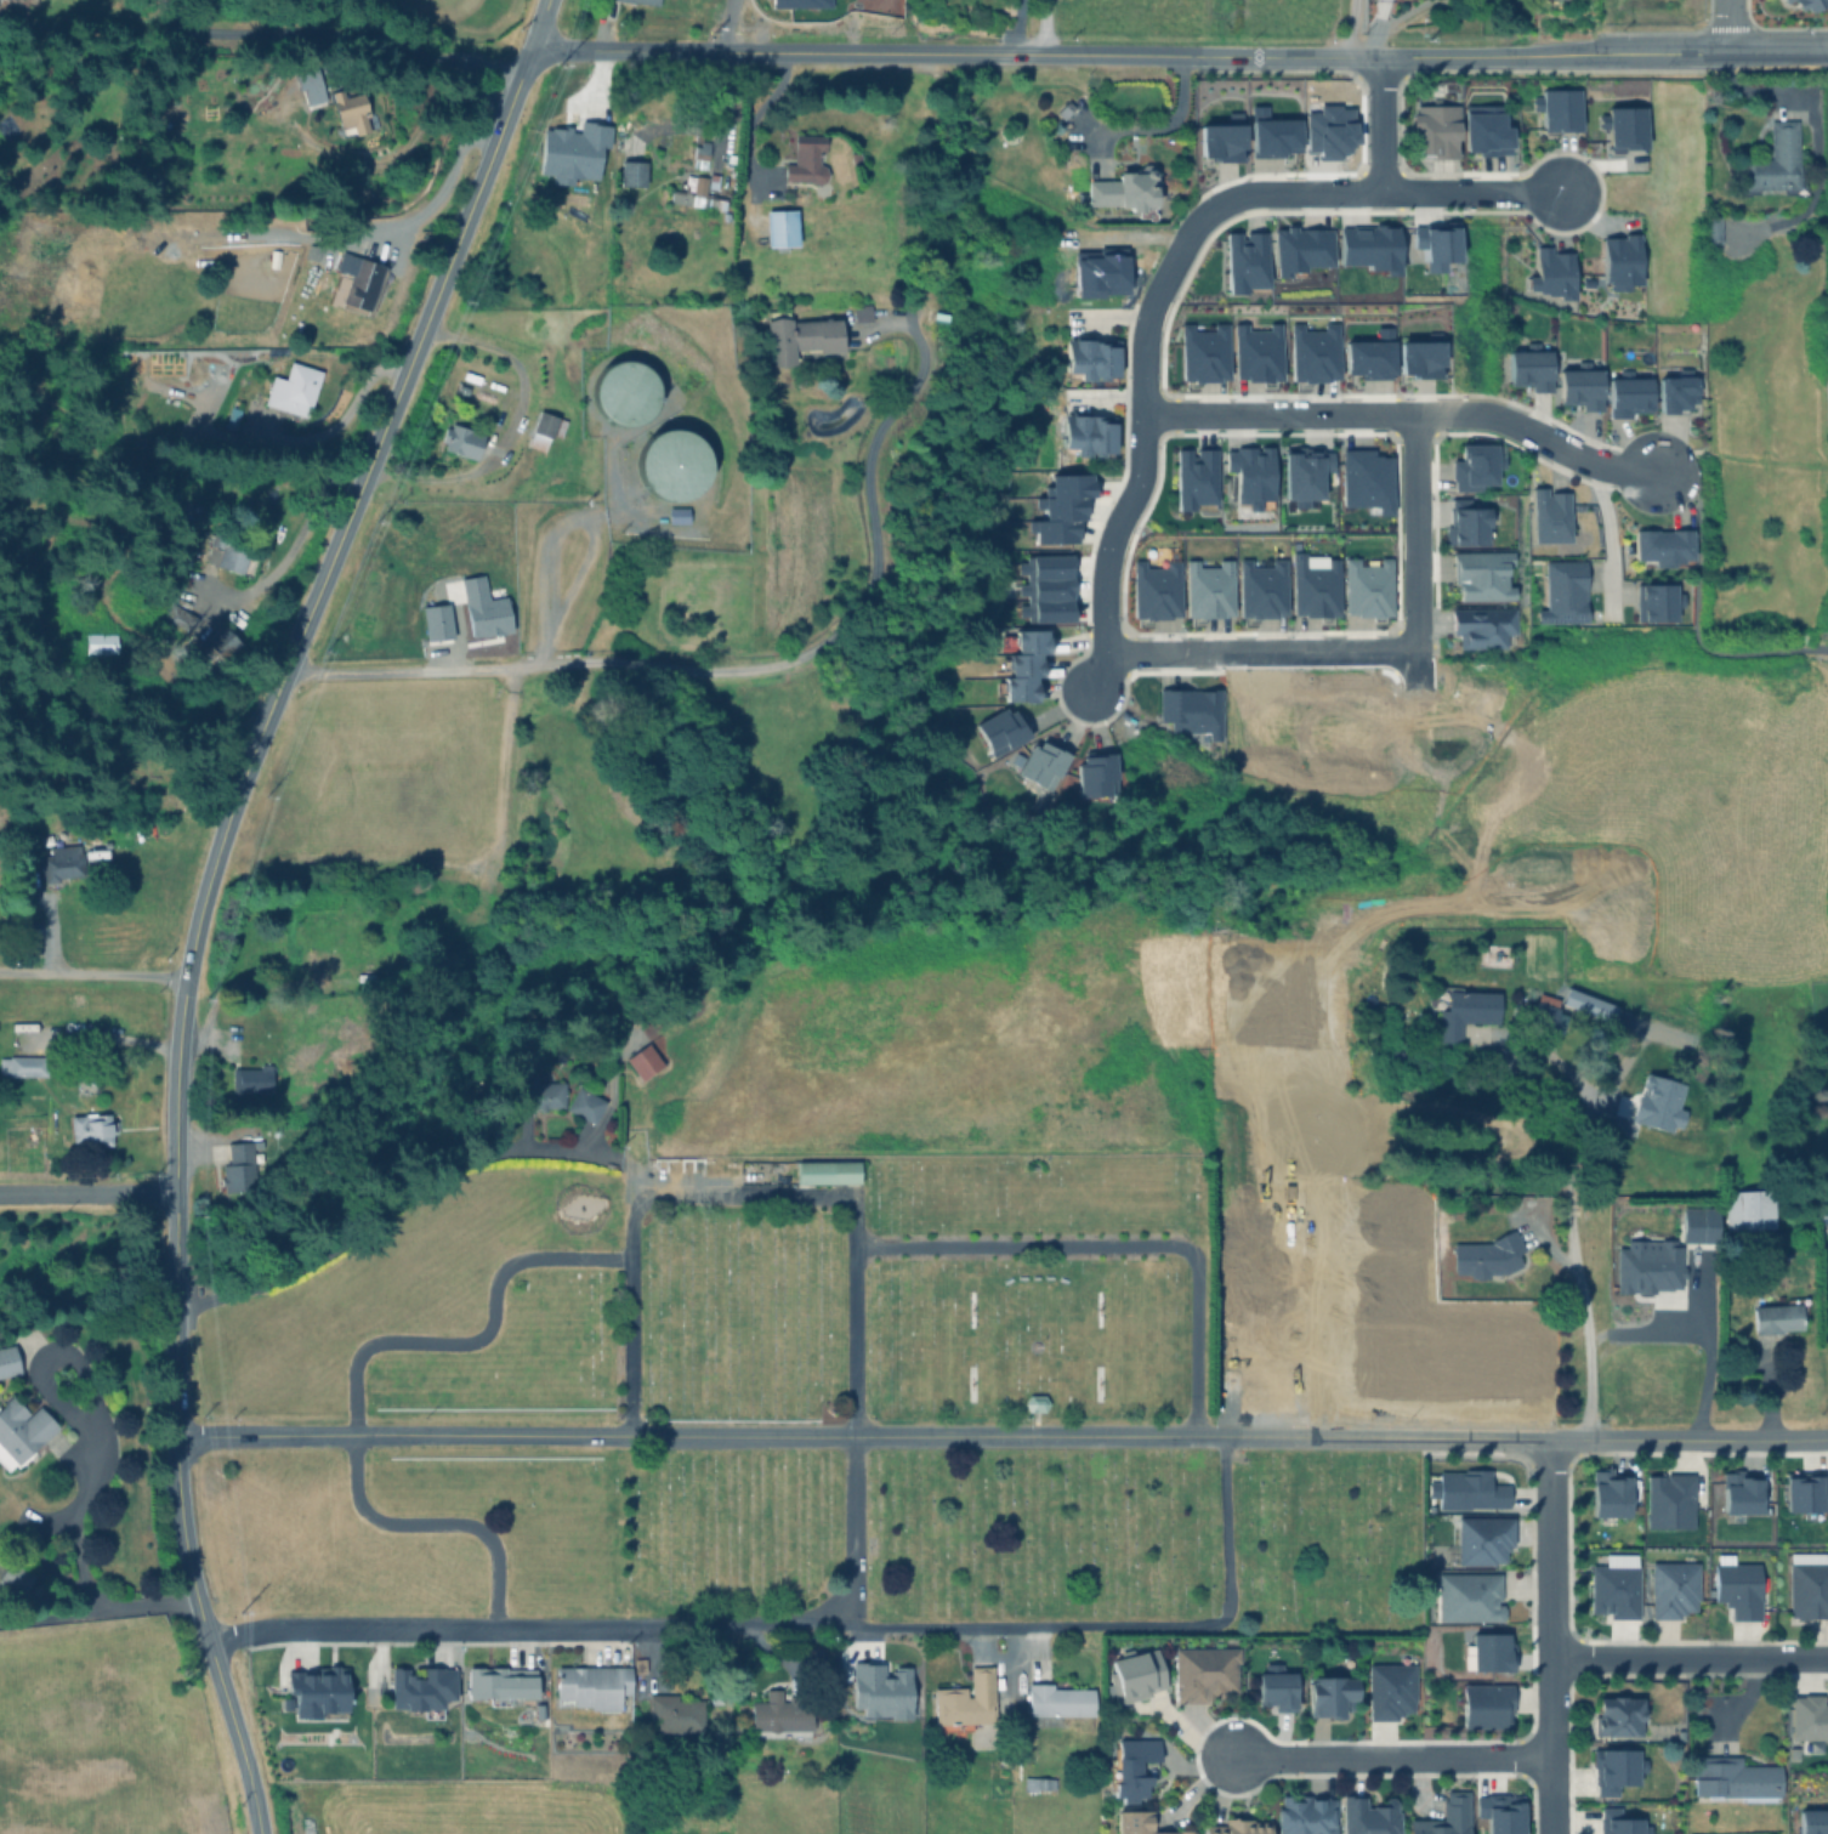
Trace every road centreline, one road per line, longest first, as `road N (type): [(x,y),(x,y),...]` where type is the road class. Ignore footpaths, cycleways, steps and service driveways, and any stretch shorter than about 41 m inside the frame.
road 1 (tertiary): [(530,44),(221,834),(183,980),(176,1085),(177,1481),(191,1577),(258,1833)]
road 2 (tertiary): [(175,1435),(1827,1439)]
road 3 (tertiary): [(530,44),(1198,56)]
road 4 (residential): [(629,1626),(1192,1626),(1226,1616)]
road 5 (tertiary): [(1198,56),(1726,53)]
road 6 (residential): [(1141,415),(1476,414),(1510,421),(1619,473),(1653,472)]
road 7 (residential): [(1086,689),(1112,652),(1101,630),(1102,574),(1137,469),(1142,334),(1196,220)]
road 8 (residential): [(209,1646),(233,1631),(277,1625),(629,1626)]
road 9 (residential): [(1196,220),(1242,191),(1562,191)]
road 10 (residential): [(1588,1438),(1571,1227),(1585,1096)]
road 11 (residential): [(180,29),(318,35),(517,80)]
road 12 (residential): [(1232,1756),(1548,1754)]
road 13 (residential): [(1112,652),(1413,649)]
road 14 (residential): [(1322,1438),(1323,1217),(1319,1168),(1306,1147)]
road 15 (residential): [(1548,1656),(1827,1655)]
road 16 (residential): [(1413,649),(1415,414)]
road 17 (residential): [(1548,1656),(1548,1438)]
road 18 (residential): [(0,971),(183,980)]
road 19 (residential): [(1226,1616),(1222,1437)]
road 20 (residential): [(1551,1833),(1548,1656)]
road 21 (residential): [(175,1191),(0,1193)]
road 22 (residential): [(1599,466),(1611,608)]
road 23 (residential): [(1381,191),(1380,58)]

